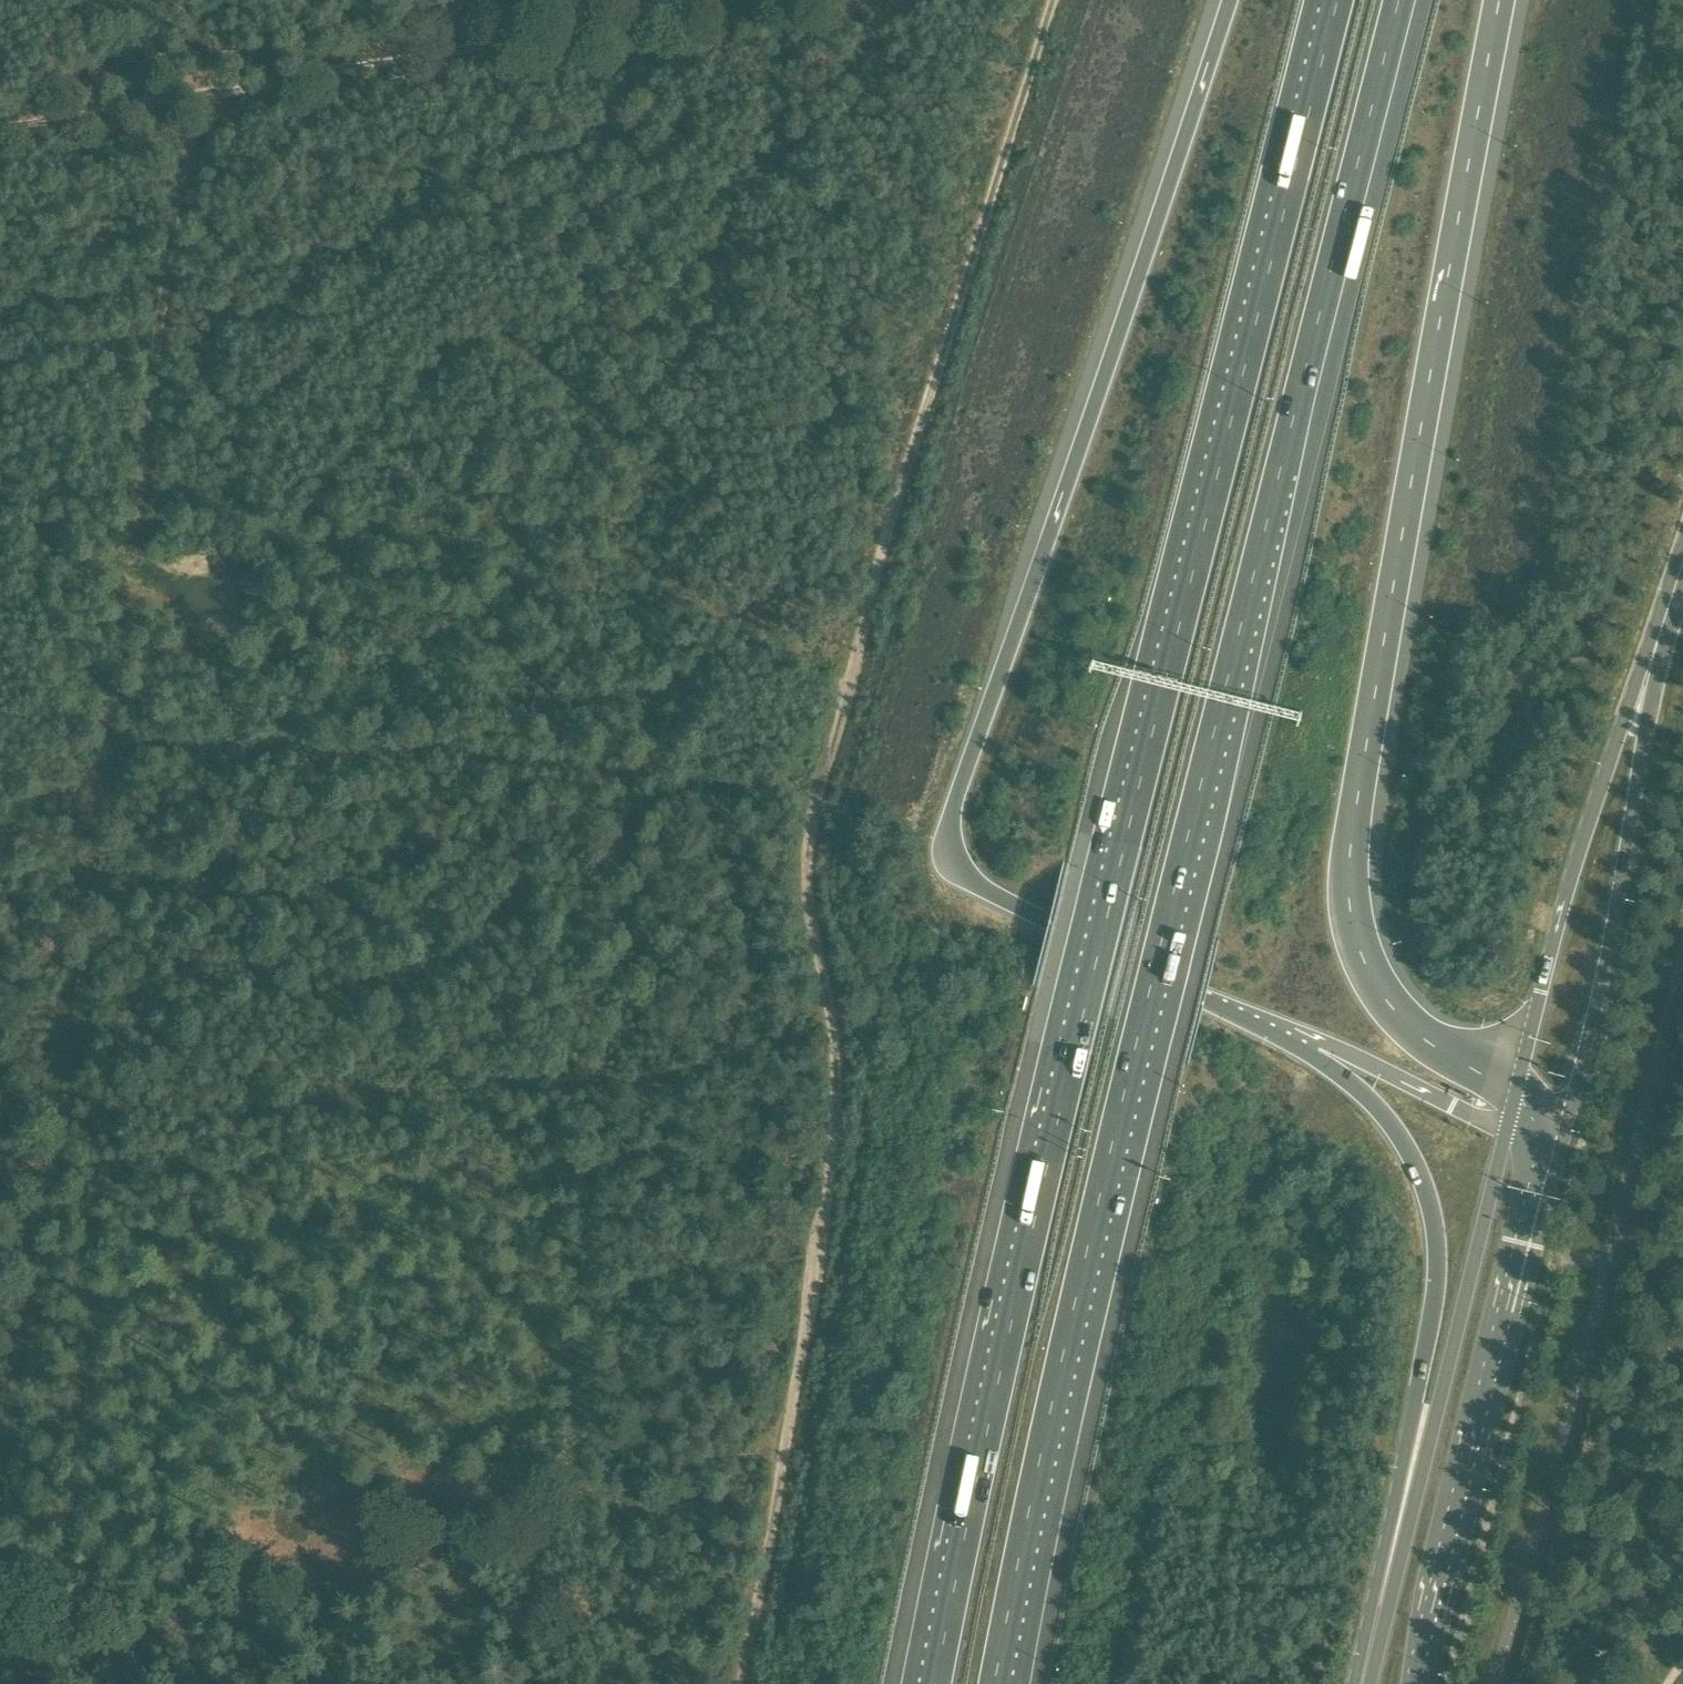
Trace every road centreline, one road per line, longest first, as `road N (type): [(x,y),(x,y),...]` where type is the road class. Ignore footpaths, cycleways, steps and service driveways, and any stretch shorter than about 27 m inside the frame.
road 1 (motorway): [(1001,1683),(1106,1199),(1408,0)]
road 2 (motorway): [(1337,0),(1041,1188),(935,1683)]
road 3 (track): [(1055,0),(900,496),(809,826),(804,871),(834,1047),(834,1105),(784,1467),(741,1683)]
road 4 (motorway): [(1223,0),(949,840),(966,879),(1012,911),(1281,1033)]
road 5 (motorway): [(1518,1085),(1435,1047),(1385,1001),(1357,924),(1355,883),(1384,656),(1504,0)]
road 6 (track): [(0,130),(563,32),(702,0)]
road 7 (primary): [(1418,1683),(1556,1134)]
road 8 (primary): [(1556,1134),(1599,991),(1667,617)]
road 9 (motorway): [(1281,1033),(1390,1124),(1429,1204),(1436,1277),(1407,1493)]
road 10 (primary): [(1667,617),(1581,847),(1518,1085)]
road 11 (primary): [(1507,1131),(1441,1395),(1407,1493)]
road 12 (motorway): [(1281,1033),(1507,1131)]
road 13 (primary): [(1407,1493),(1362,1683)]

